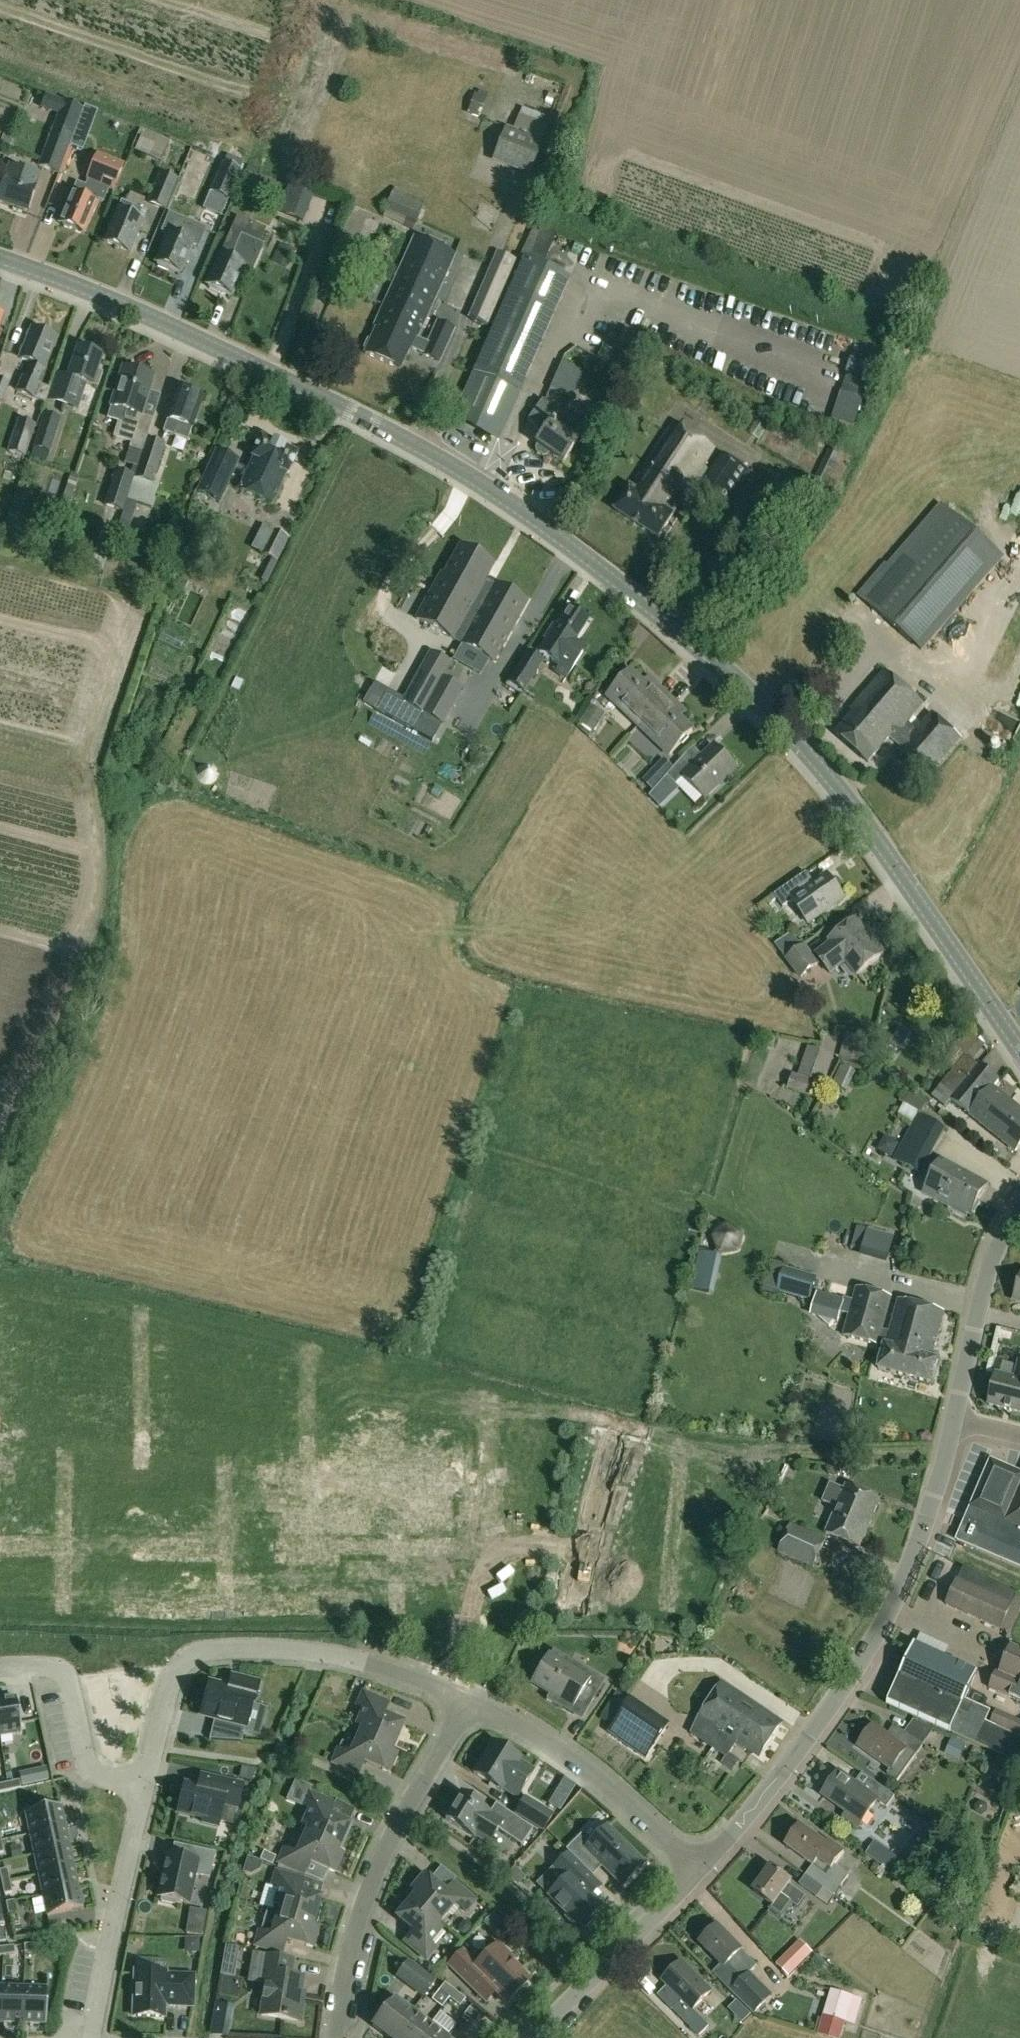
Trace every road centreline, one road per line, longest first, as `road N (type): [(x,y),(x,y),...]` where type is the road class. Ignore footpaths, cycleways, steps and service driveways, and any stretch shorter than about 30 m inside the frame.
road 1 (tertiary): [(1019,1053),(838,790),(736,684),(621,587),(507,498),(393,431),(121,301),(0,258)]
road 2 (residential): [(63,1679),(84,1512),(133,1333),(198,1348),(158,1537),(161,1602),(182,1656)]
road 3 (unclassified): [(698,1868),(769,1788),(875,1635),(908,1569),(956,1417)]
road 4 (residential): [(337,2037),(355,1924),(393,1831),(467,1699)]
road 5 (residential): [(467,1699),(409,1675),(309,1651),(182,1656)]
road 6 (residential): [(698,1868),(623,1798),(542,1739),(467,1699)]
road 7 (residential): [(144,1787),(86,2037)]
road 8 (unclassified): [(531,2037),(698,1868)]
road 9 (unclassified): [(956,1417),(991,1262),(1019,1202)]
road 10 (residential): [(514,1540),(507,1601),(467,1699)]
road 11 (residential): [(144,1787),(98,1778),(80,1765),(63,1679)]
road 12 (residential): [(514,1540),(648,1568)]
road 13 (residential): [(182,1656),(144,1787)]

